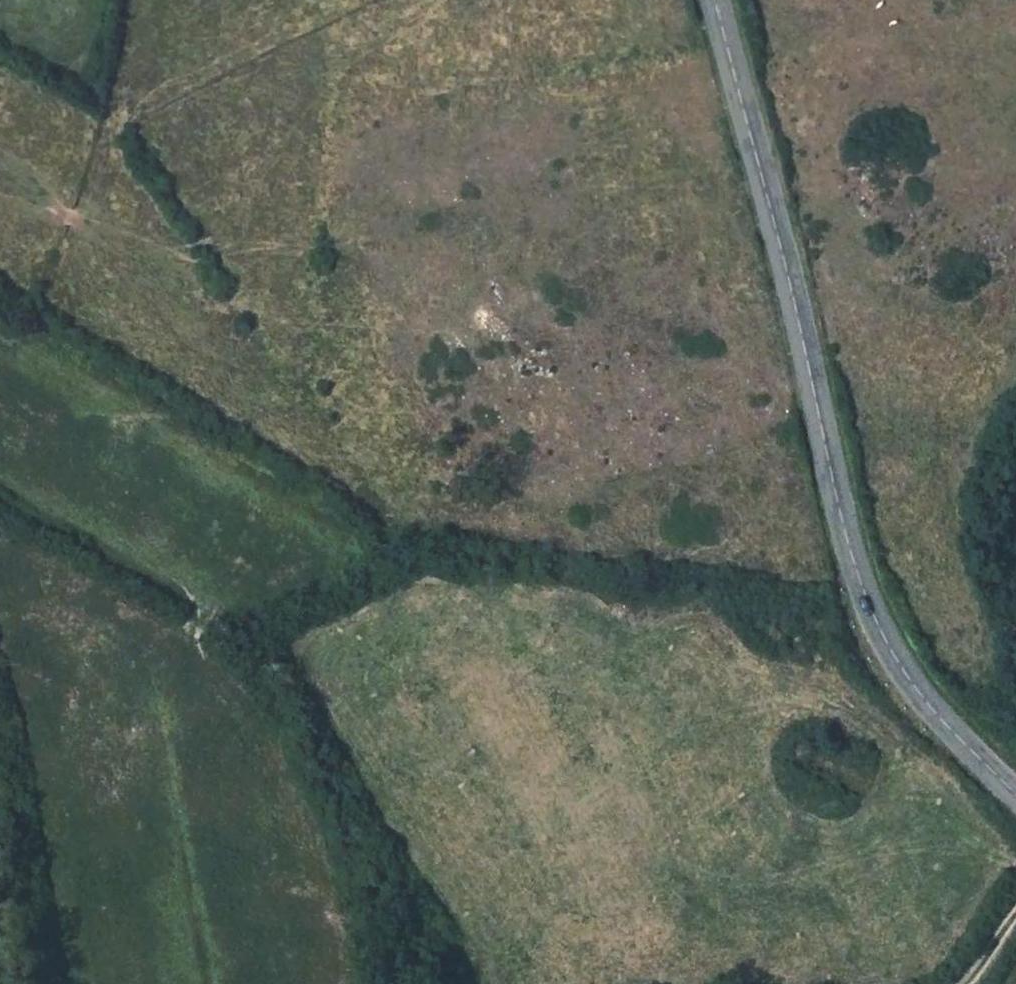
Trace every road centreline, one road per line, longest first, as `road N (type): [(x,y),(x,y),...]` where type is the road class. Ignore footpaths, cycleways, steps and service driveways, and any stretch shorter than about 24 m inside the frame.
road 1 (tertiary): [(712,0),(851,564),(914,692),(1015,792)]

